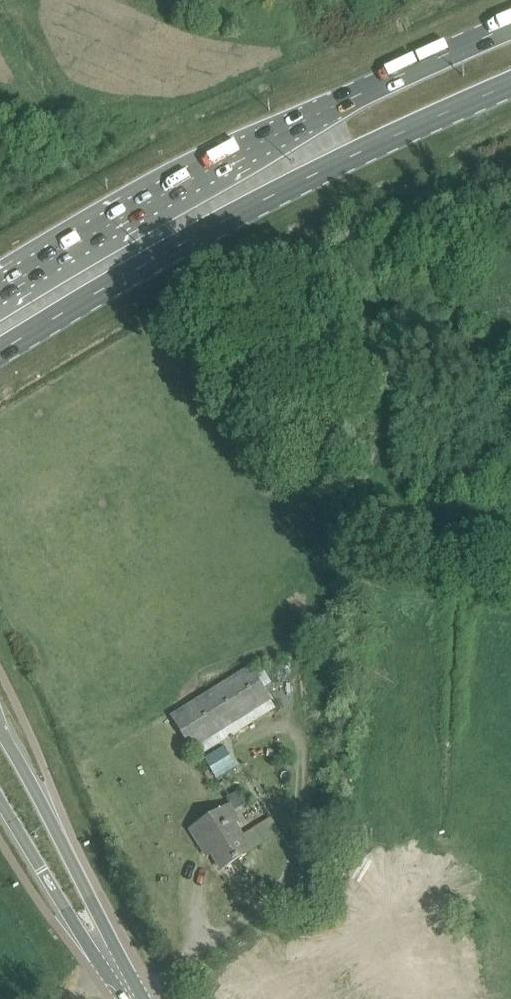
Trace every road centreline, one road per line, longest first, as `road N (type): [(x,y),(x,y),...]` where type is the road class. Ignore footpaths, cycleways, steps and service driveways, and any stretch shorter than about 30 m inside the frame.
road 1 (primary): [(0,357),(241,212),(510,84)]
road 2 (primary): [(510,28),(294,127),(0,296)]
road 3 (tertiary): [(116,971),(88,894),(0,729)]
road 4 (tertiary): [(0,801),(116,971)]

